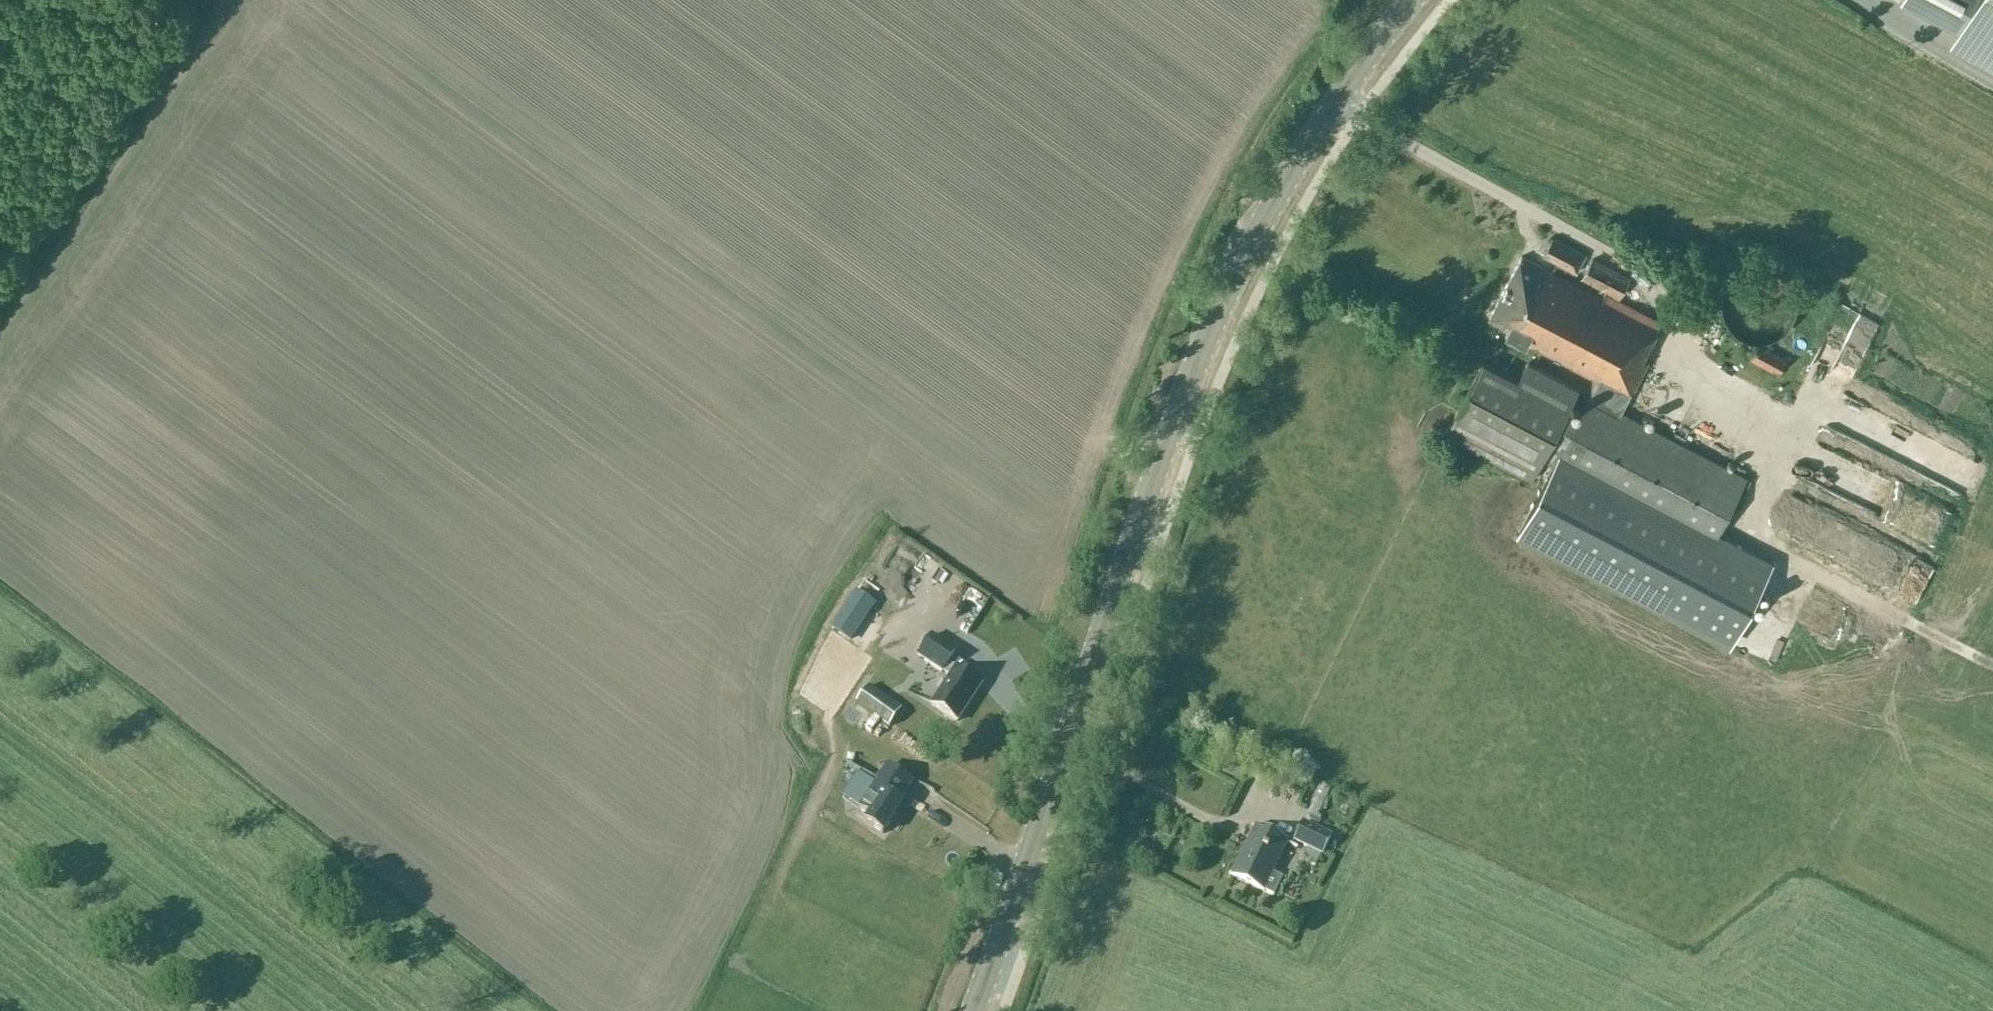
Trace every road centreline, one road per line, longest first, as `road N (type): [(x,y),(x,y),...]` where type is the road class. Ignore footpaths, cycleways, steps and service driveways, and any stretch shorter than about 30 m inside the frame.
road 1 (tertiary): [(973,1010),(1224,299),(1293,168),(1410,0)]

